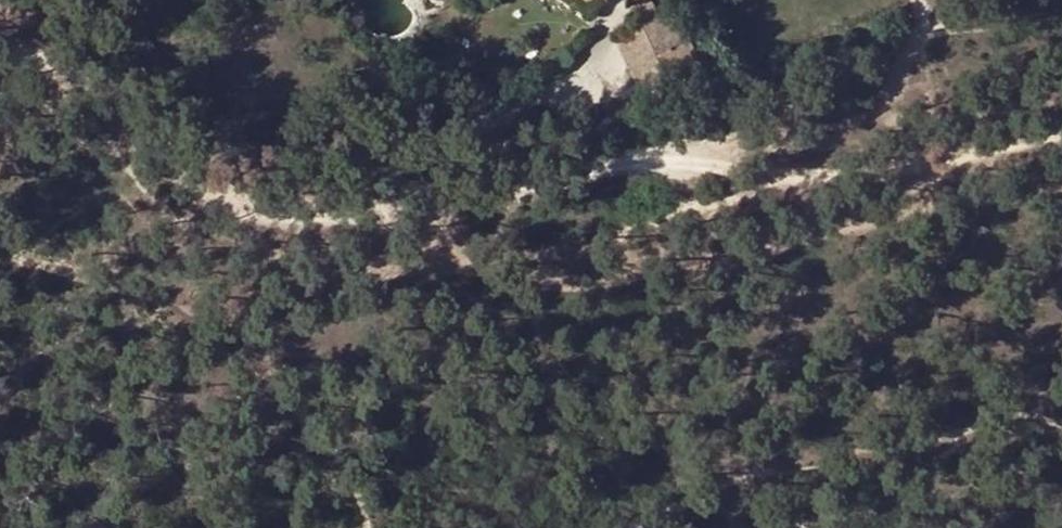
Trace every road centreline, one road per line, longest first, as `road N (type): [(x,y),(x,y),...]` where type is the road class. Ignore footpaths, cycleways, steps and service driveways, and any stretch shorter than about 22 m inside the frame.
road 1 (track): [(1061,142),(896,175),(619,174),(399,208),(281,213),(208,184),(72,83),(0,58)]

